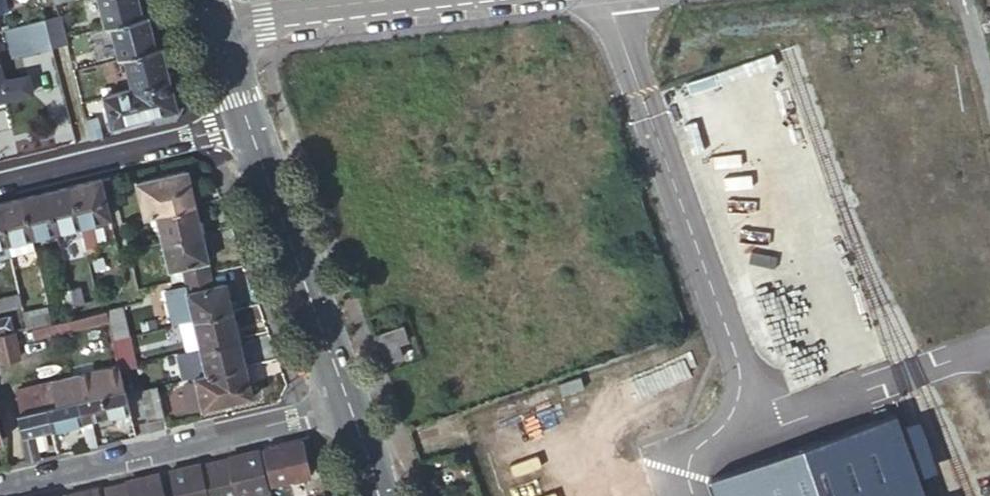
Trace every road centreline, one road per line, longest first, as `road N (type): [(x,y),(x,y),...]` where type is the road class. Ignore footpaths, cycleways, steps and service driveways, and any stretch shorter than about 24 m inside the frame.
road 1 (residential): [(348,402),(0,484)]
road 2 (tertiary): [(244,117),(348,402)]
road 3 (residential): [(0,181),(244,117)]
road 4 (residential): [(398,0),(236,18)]

